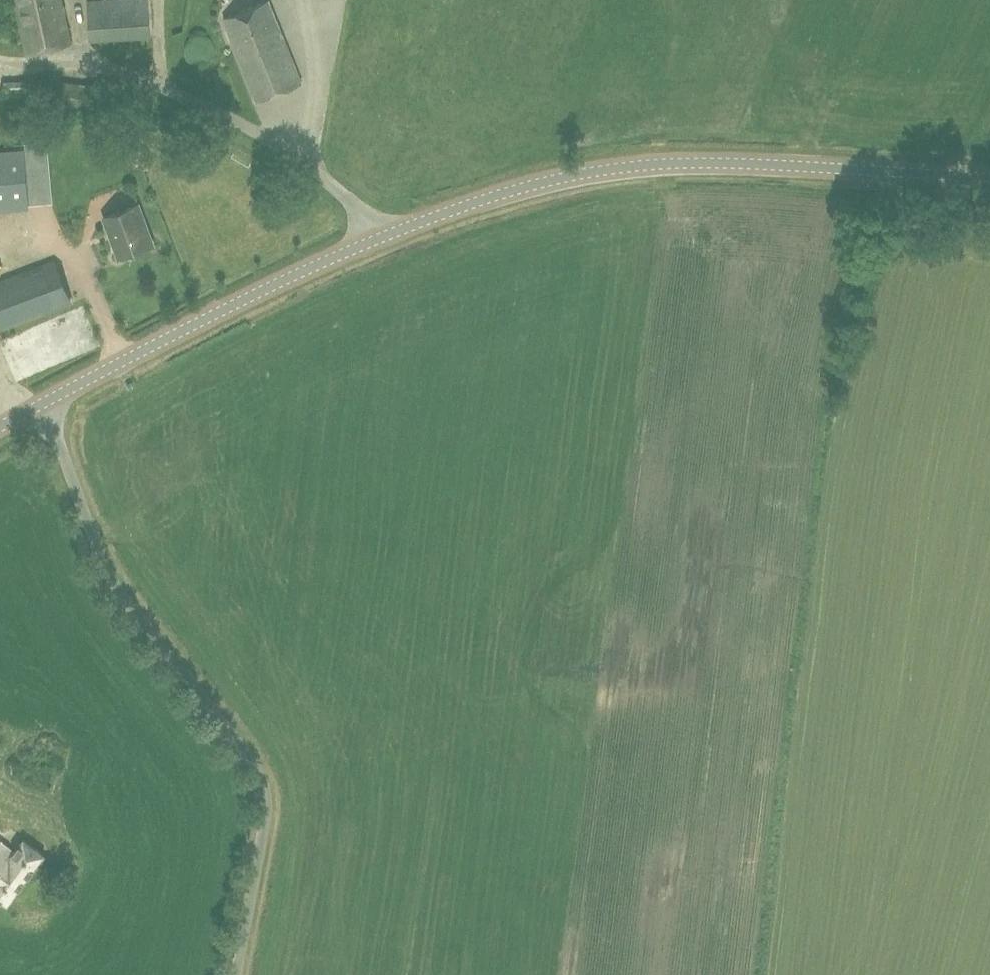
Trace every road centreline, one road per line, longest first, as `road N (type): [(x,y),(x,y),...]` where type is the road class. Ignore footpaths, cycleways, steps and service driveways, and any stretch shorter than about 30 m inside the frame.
road 1 (unclassified): [(44,403),(344,253),(565,178),(718,163),(989,178)]
road 2 (unclassified): [(236,974),(264,829),(262,784),(110,580),(44,403)]

